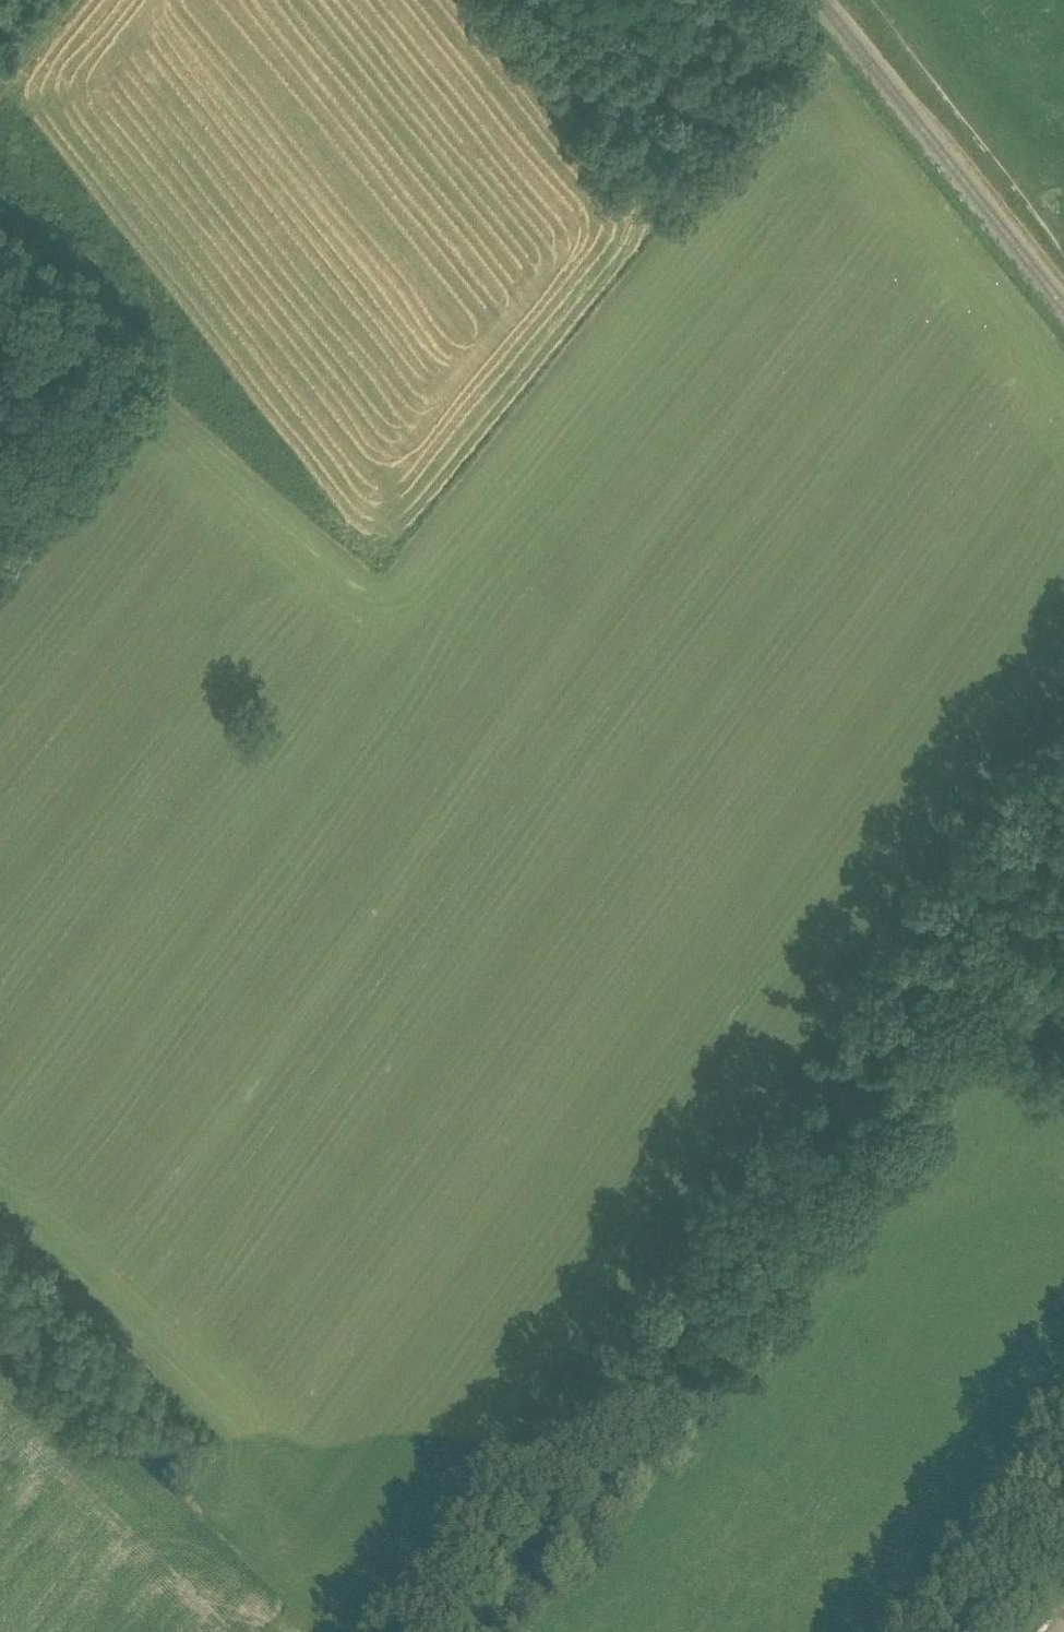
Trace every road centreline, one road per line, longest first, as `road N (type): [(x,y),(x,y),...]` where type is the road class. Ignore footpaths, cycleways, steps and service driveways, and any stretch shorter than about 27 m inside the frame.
road 1 (track): [(433,1631),(1063,766)]
road 2 (track): [(0,266),(69,324),(0,415)]

